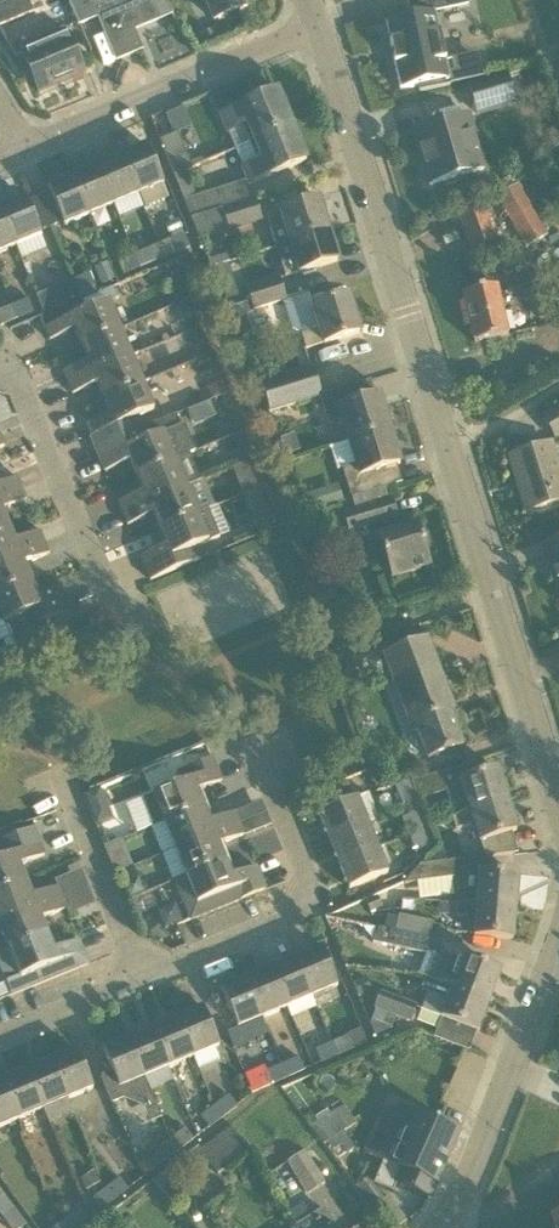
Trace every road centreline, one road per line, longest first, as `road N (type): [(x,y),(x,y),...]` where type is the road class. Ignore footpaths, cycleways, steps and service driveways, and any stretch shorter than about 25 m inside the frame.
road 1 (residential): [(558,805),(320,31)]
road 2 (residential): [(142,978),(318,906),(250,739)]
road 3 (residential): [(24,146),(320,31)]
road 4 (residential): [(446,1227),(558,937)]
road 5 (residential): [(125,635),(12,366),(0,356)]
road 6 (residential): [(142,978),(59,775)]
road 7 (residential): [(0,1036),(142,978)]
road 8 (track): [(449,446),(496,429),(558,389)]

